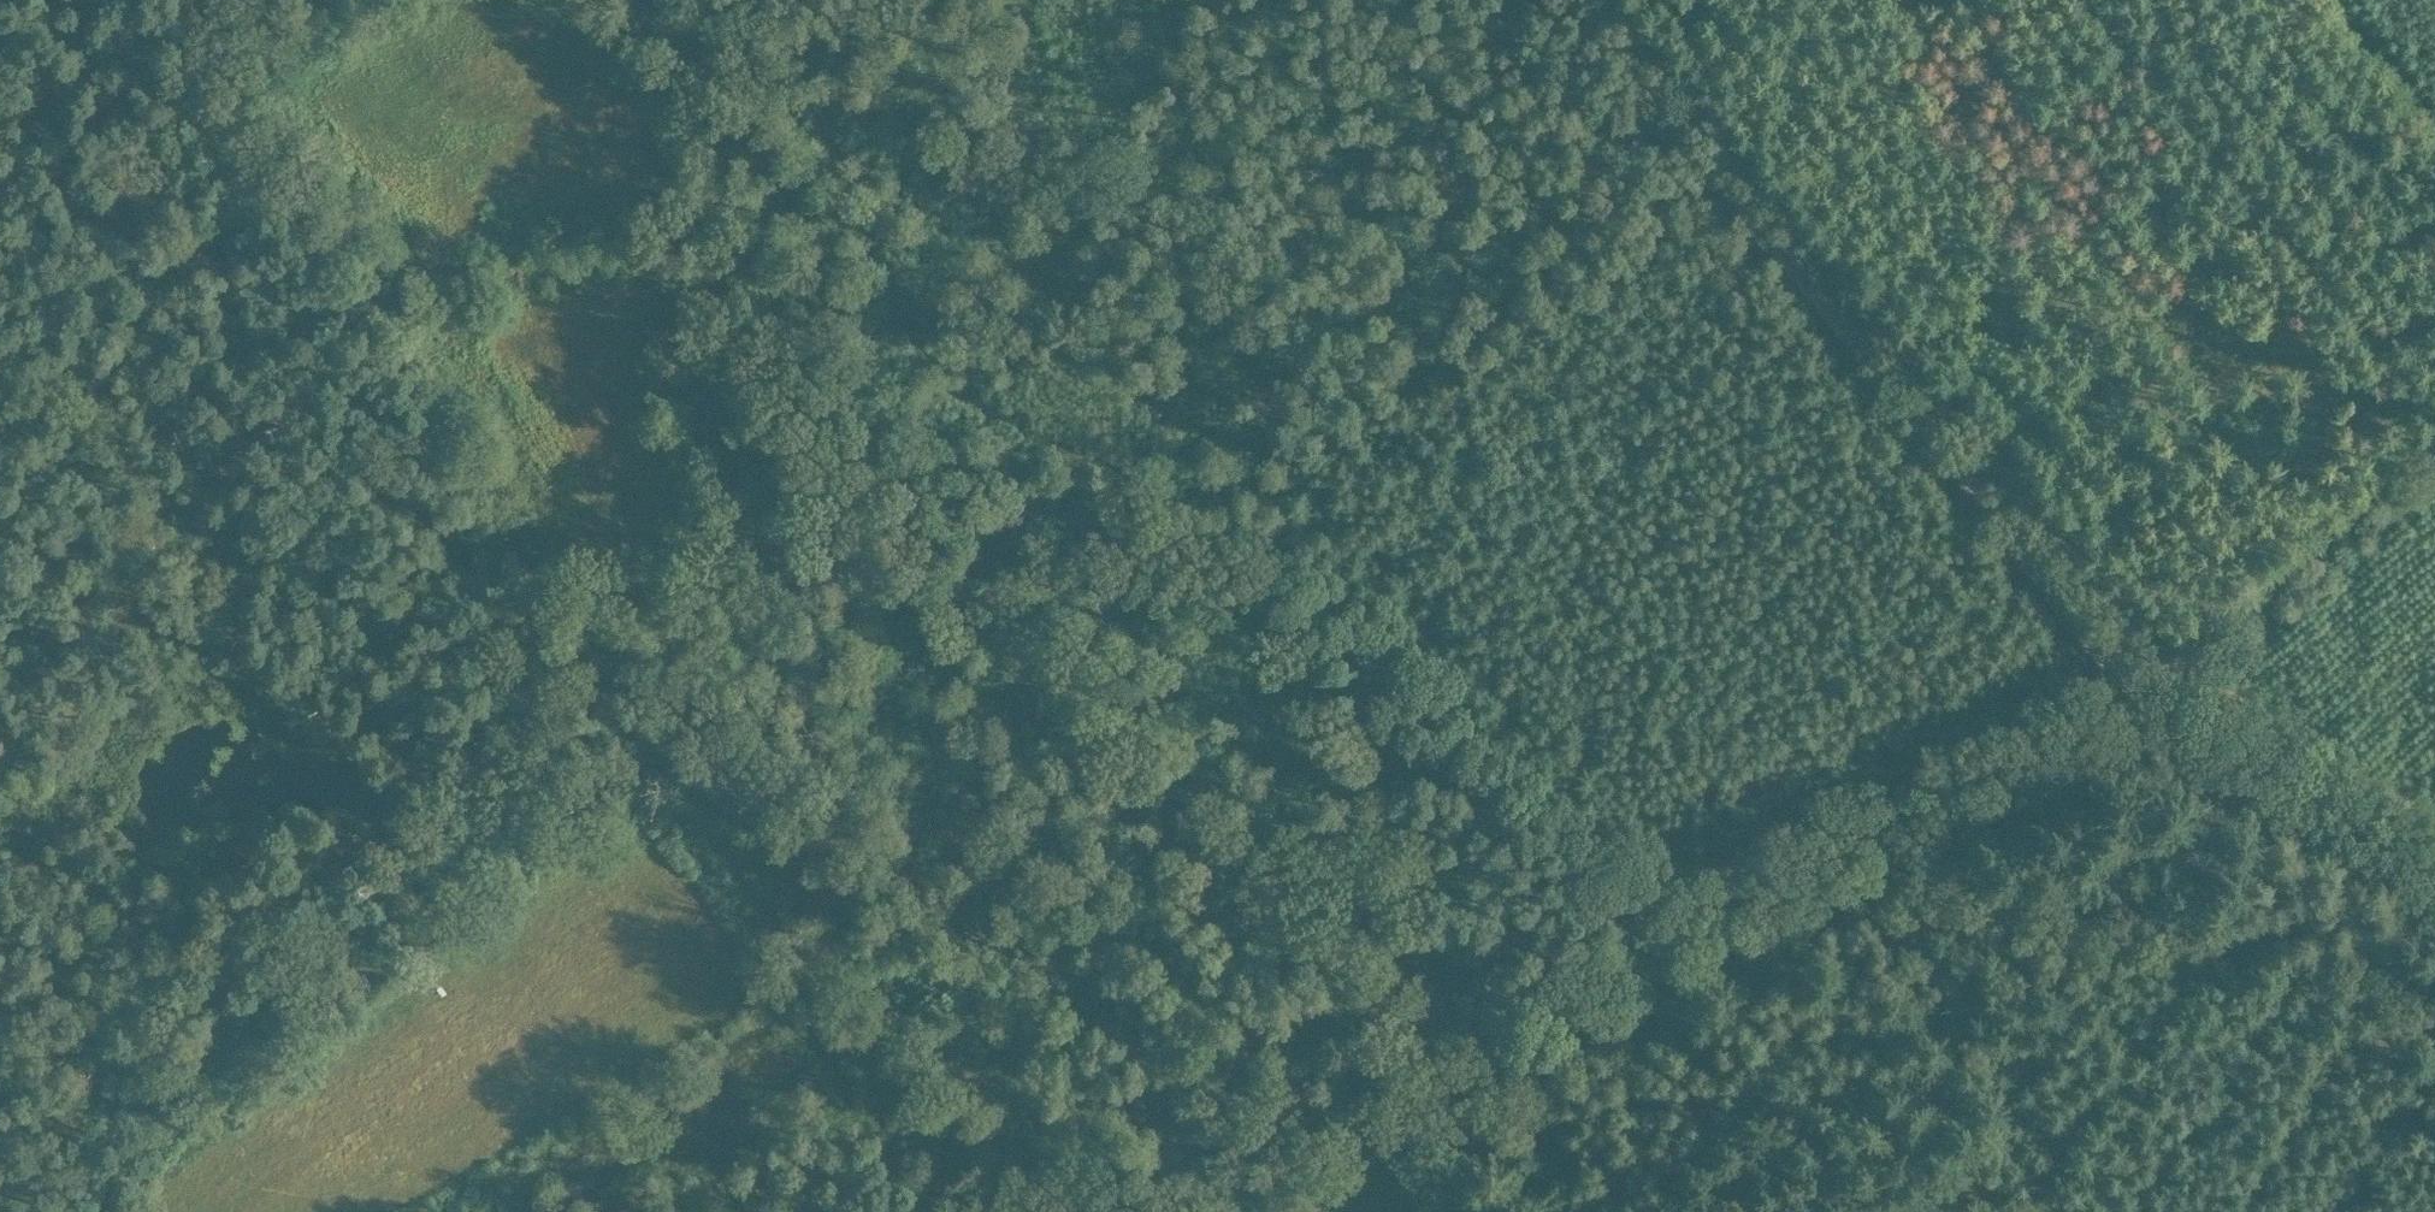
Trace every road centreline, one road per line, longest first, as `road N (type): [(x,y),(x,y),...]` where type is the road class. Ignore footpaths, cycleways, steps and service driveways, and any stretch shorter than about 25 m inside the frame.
road 1 (track): [(2125,639),(1587,0)]
road 2 (track): [(2125,639),(1647,909),(1501,1008)]
road 3 (track): [(2125,639),(2152,626),(2434,388)]
road 4 (track): [(2434,825),(2125,639)]

